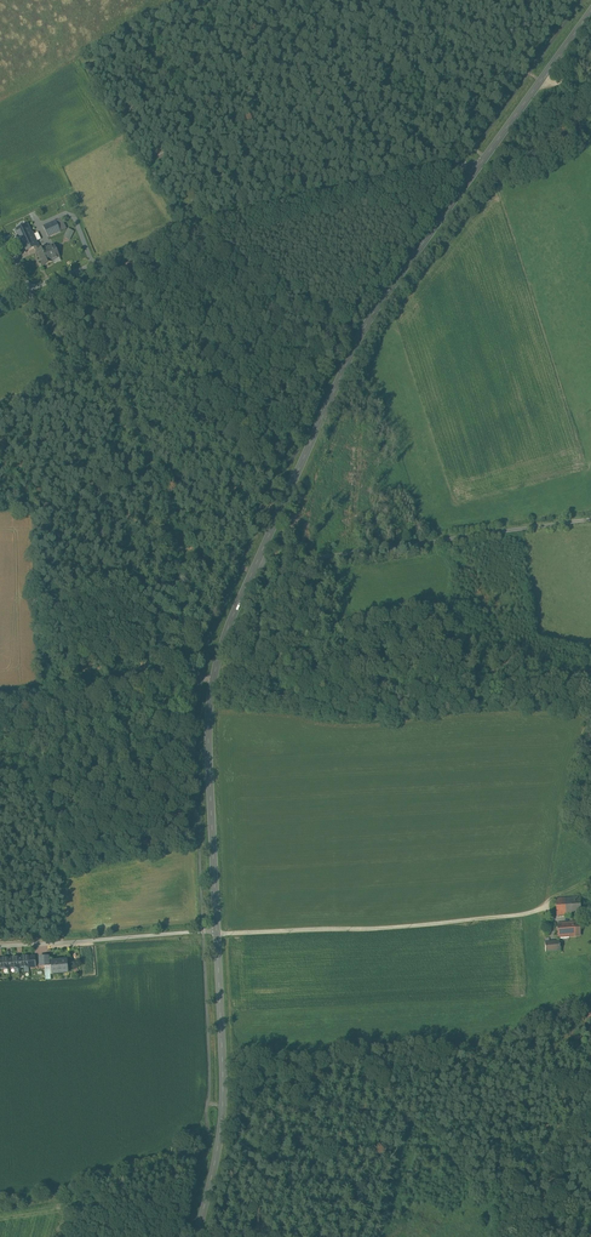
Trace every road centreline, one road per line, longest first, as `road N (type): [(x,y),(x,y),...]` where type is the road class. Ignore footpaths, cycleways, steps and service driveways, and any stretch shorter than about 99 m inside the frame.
road 1 (secondary): [(216,932),(208,727),(222,644),(366,326),(477,166)]
road 2 (unclassified): [(30,289),(184,227),(477,166)]
road 3 (track): [(30,289),(51,331),(162,479),(183,658),(198,678)]
road 4 (secondary): [(197,1236),(223,1109),(216,932)]
road 5 (unclassified): [(216,932),(0,945)]
road 6 (track): [(196,757),(0,786)]
road 7 (track): [(546,902),(590,709)]
road 8 (secondary): [(477,166),(590,10)]
road 9 (track): [(485,156),(474,148),(416,0)]

